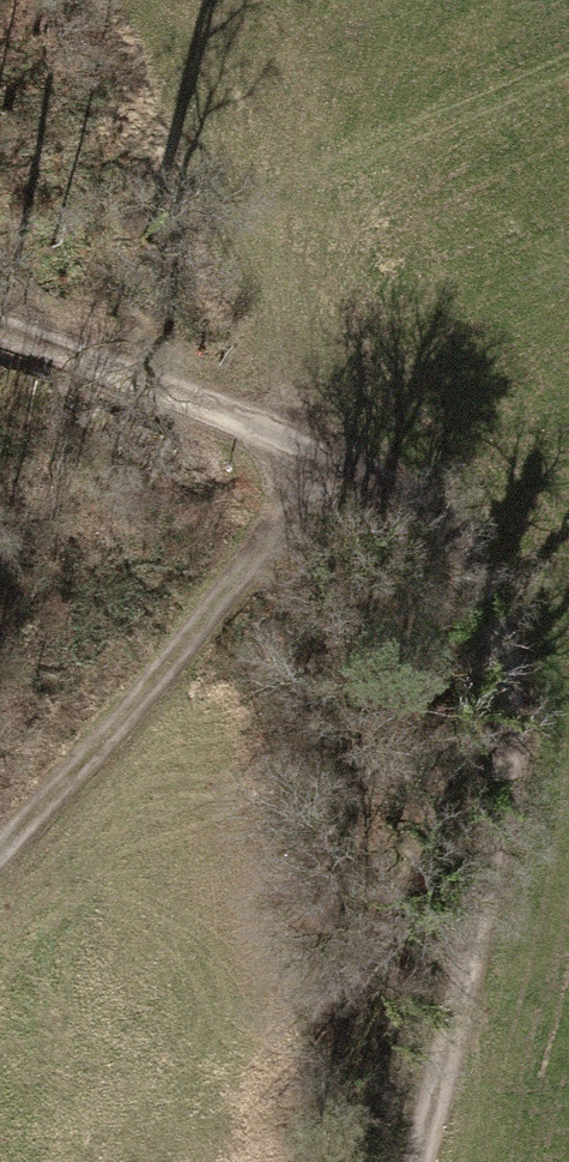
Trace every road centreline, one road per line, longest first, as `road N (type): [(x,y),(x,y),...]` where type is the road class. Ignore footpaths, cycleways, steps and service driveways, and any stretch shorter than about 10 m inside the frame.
road 1 (track): [(0,317),(249,423),(325,467),(454,580),(492,669),(498,777),(481,900),(419,1161)]
road 2 (track): [(0,850),(140,697),(325,467)]

